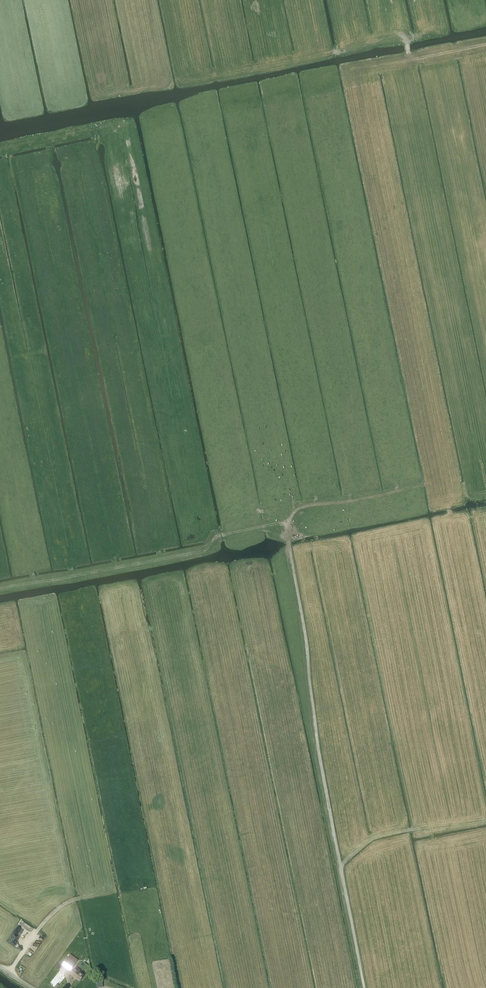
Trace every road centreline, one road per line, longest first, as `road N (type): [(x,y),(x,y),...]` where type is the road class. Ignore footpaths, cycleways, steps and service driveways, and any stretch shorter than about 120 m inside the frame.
road 1 (track): [(364,987),(344,862),(382,837),(485,819)]

